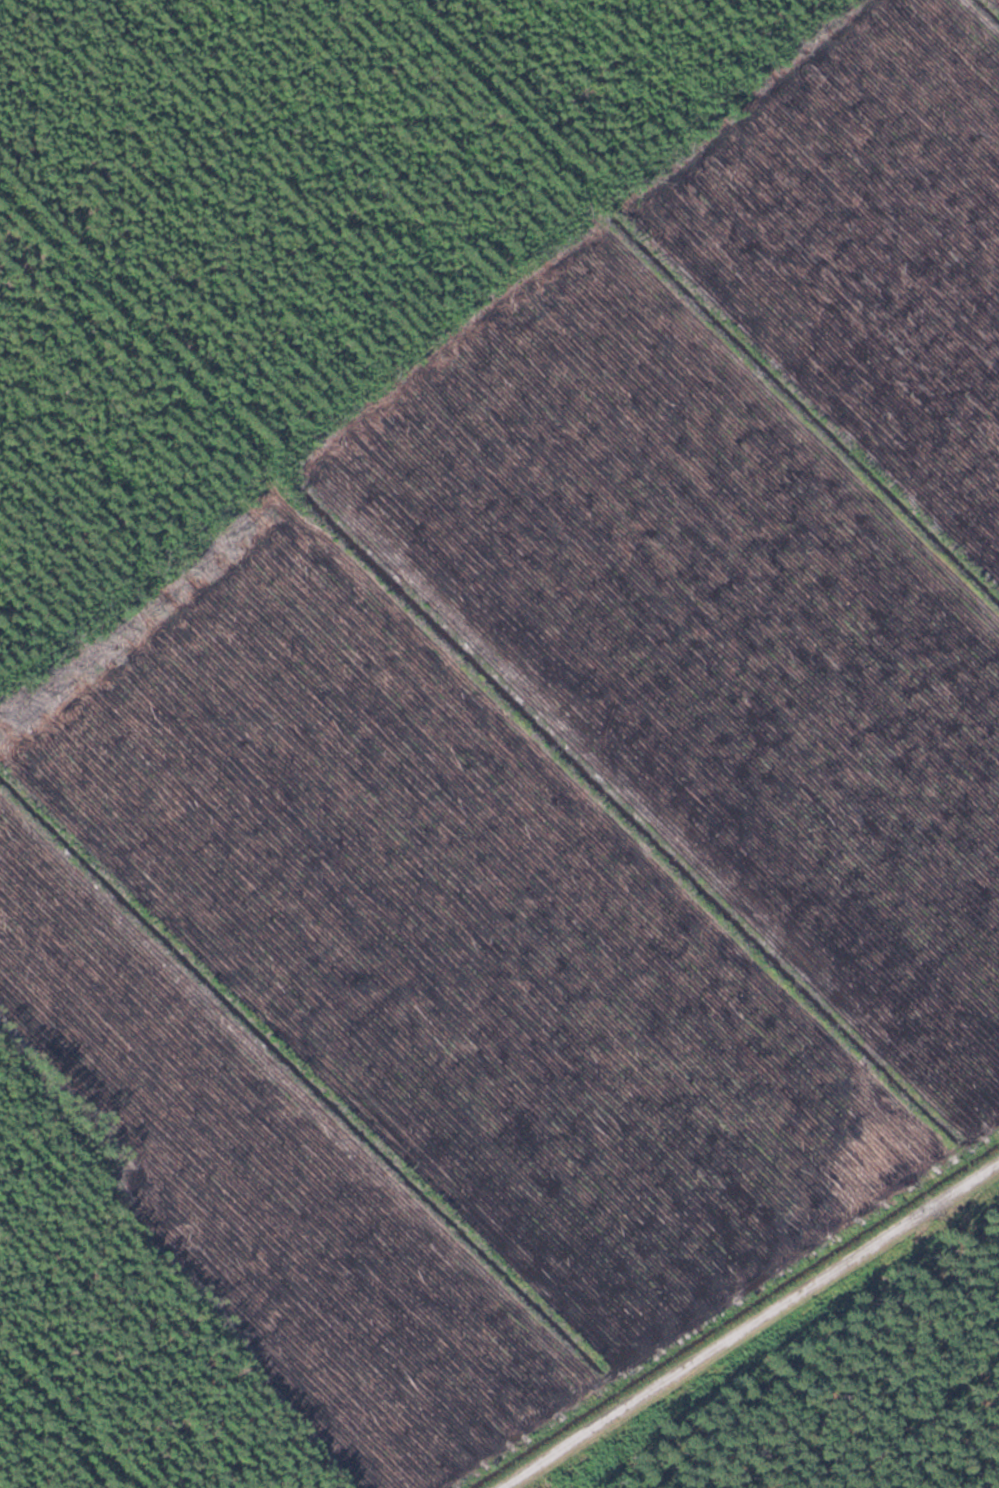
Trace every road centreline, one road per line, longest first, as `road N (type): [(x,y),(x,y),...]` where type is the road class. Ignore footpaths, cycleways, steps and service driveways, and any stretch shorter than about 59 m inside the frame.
road 1 (track): [(504,1487),(998,1165)]

